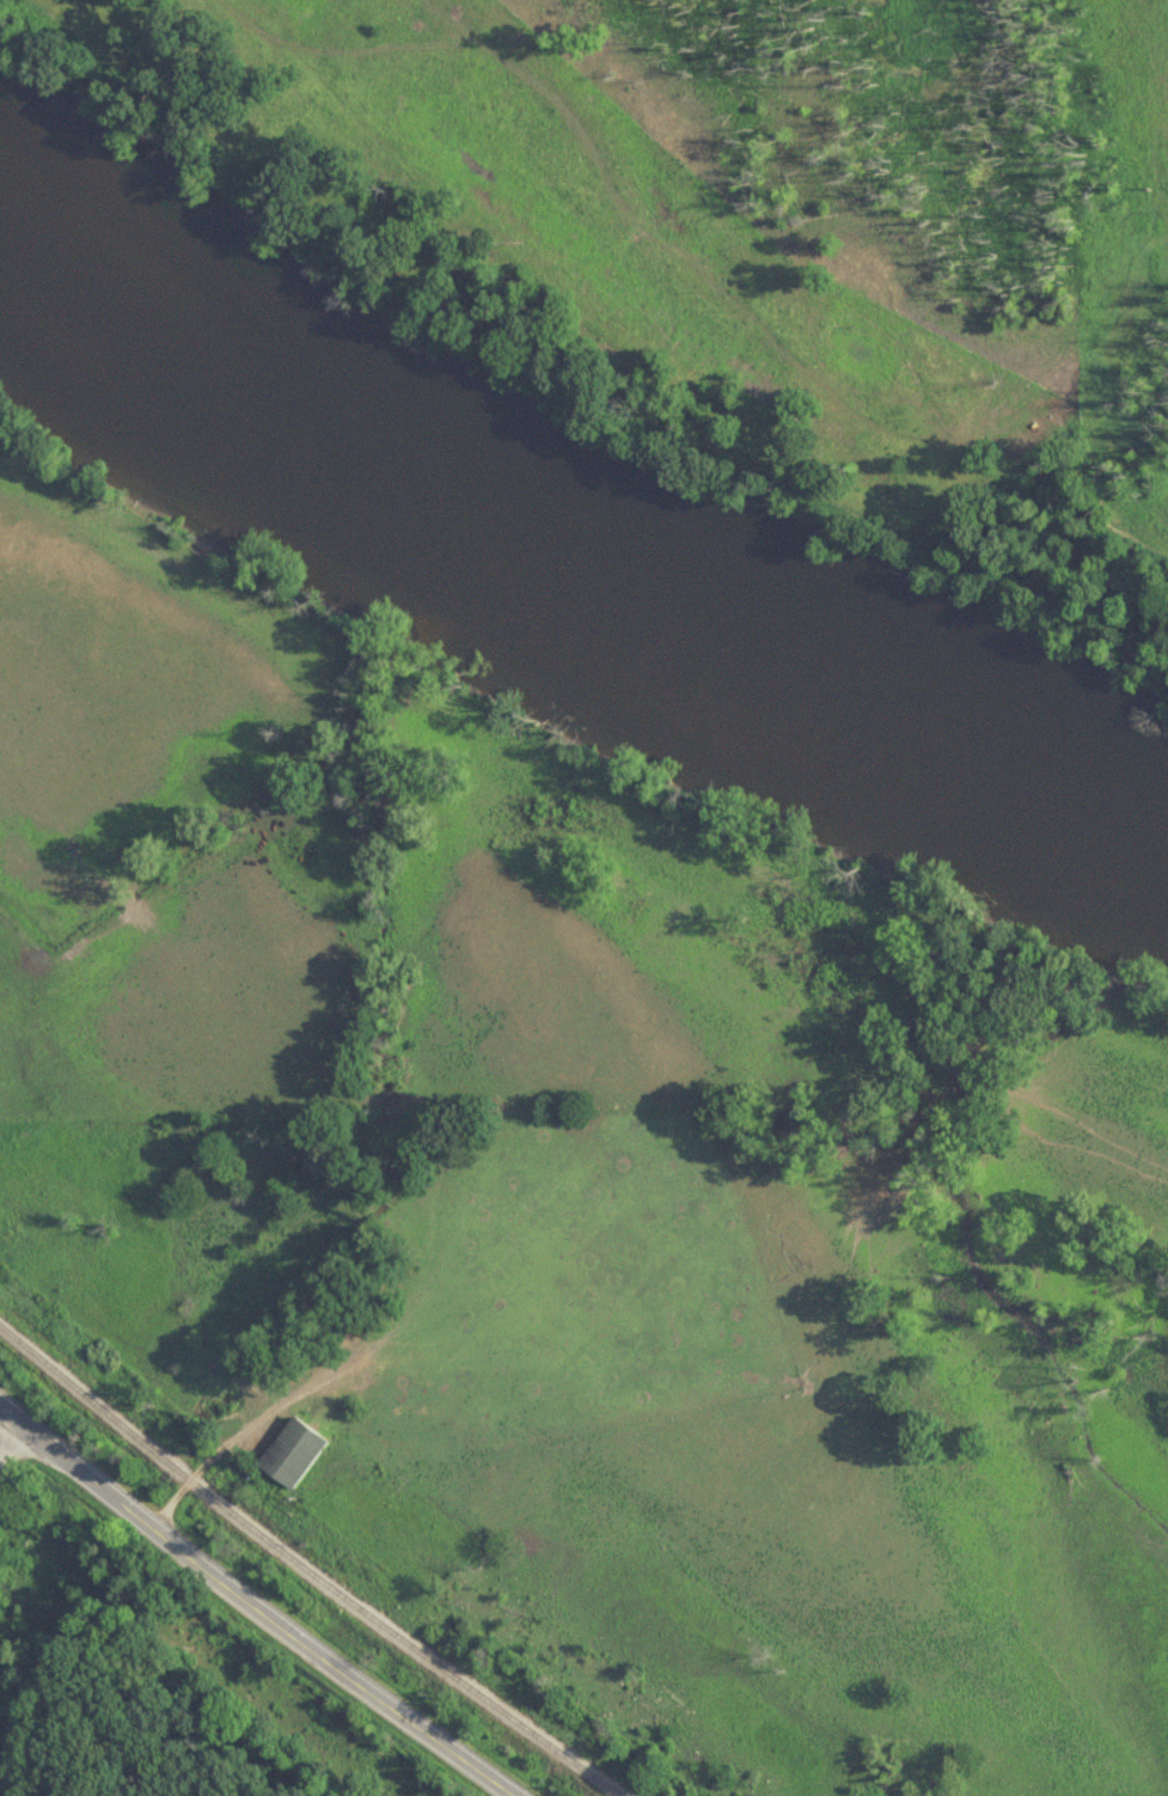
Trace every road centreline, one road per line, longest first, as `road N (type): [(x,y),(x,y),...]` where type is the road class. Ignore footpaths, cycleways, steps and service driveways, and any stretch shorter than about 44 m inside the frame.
road 1 (tertiary): [(0,1404),(298,1643),(516,1795)]

